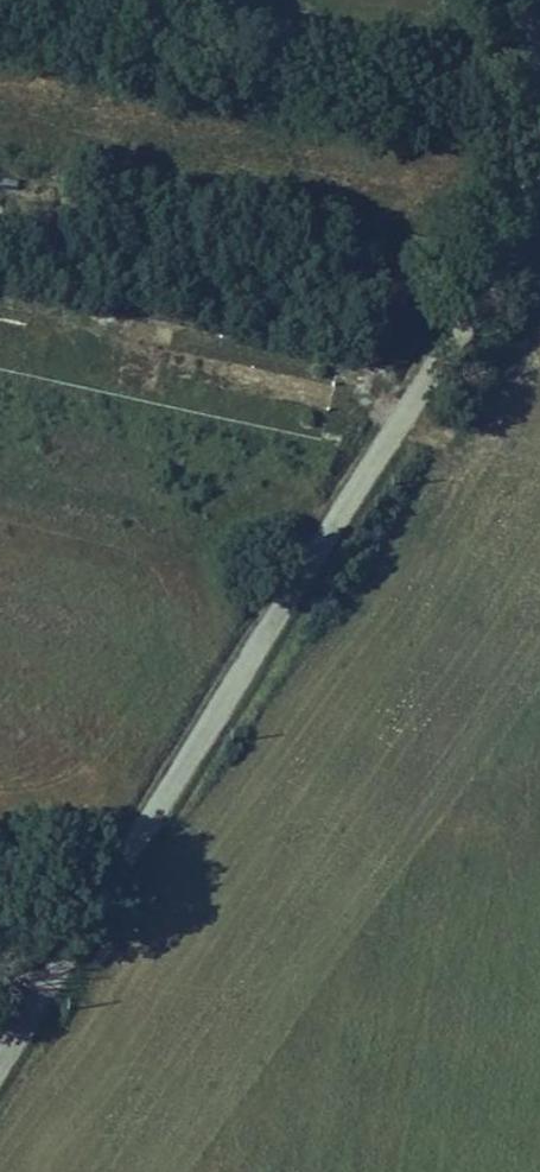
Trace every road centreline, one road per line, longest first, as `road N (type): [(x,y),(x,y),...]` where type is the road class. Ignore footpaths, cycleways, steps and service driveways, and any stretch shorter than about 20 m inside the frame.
road 1 (residential): [(539,178),(515,242),(303,555),(0,1046)]

